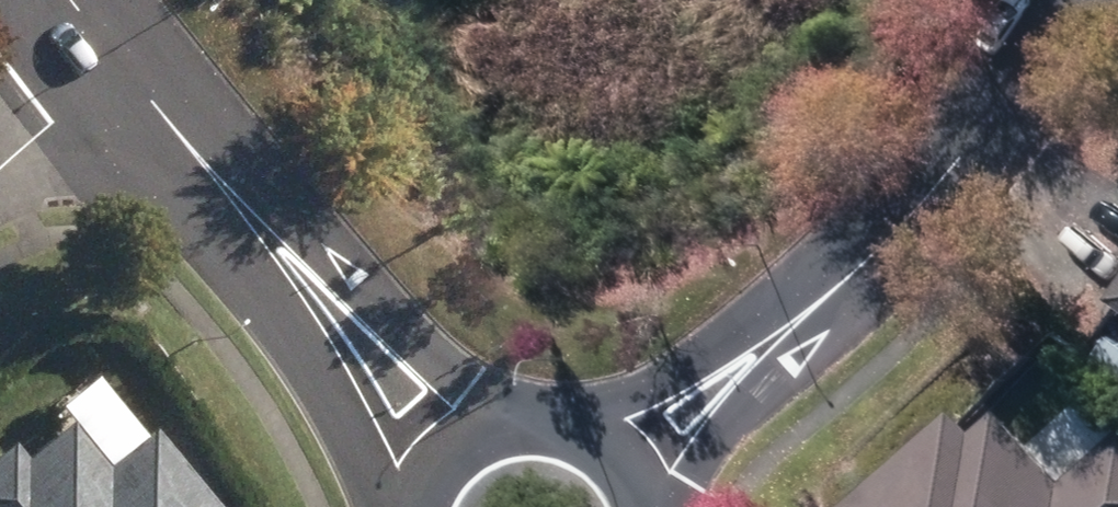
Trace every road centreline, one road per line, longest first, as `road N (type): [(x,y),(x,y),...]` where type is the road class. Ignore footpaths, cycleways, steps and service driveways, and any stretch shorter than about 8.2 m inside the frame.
road 1 (residential): [(1078,0),(1055,45),(871,258),(809,313)]
road 2 (residential): [(212,176),(333,269),(500,420)]
road 3 (residential): [(393,506),(212,176)]
road 4 (residential): [(588,430),(809,313)]
road 5 (residential): [(809,313),(764,384),(665,506)]
road 6 (residential): [(115,66),(0,171)]
road 7 (residential): [(115,66),(212,176)]
road 8 (residential): [(408,506),(427,470),(459,438),(500,420)]

